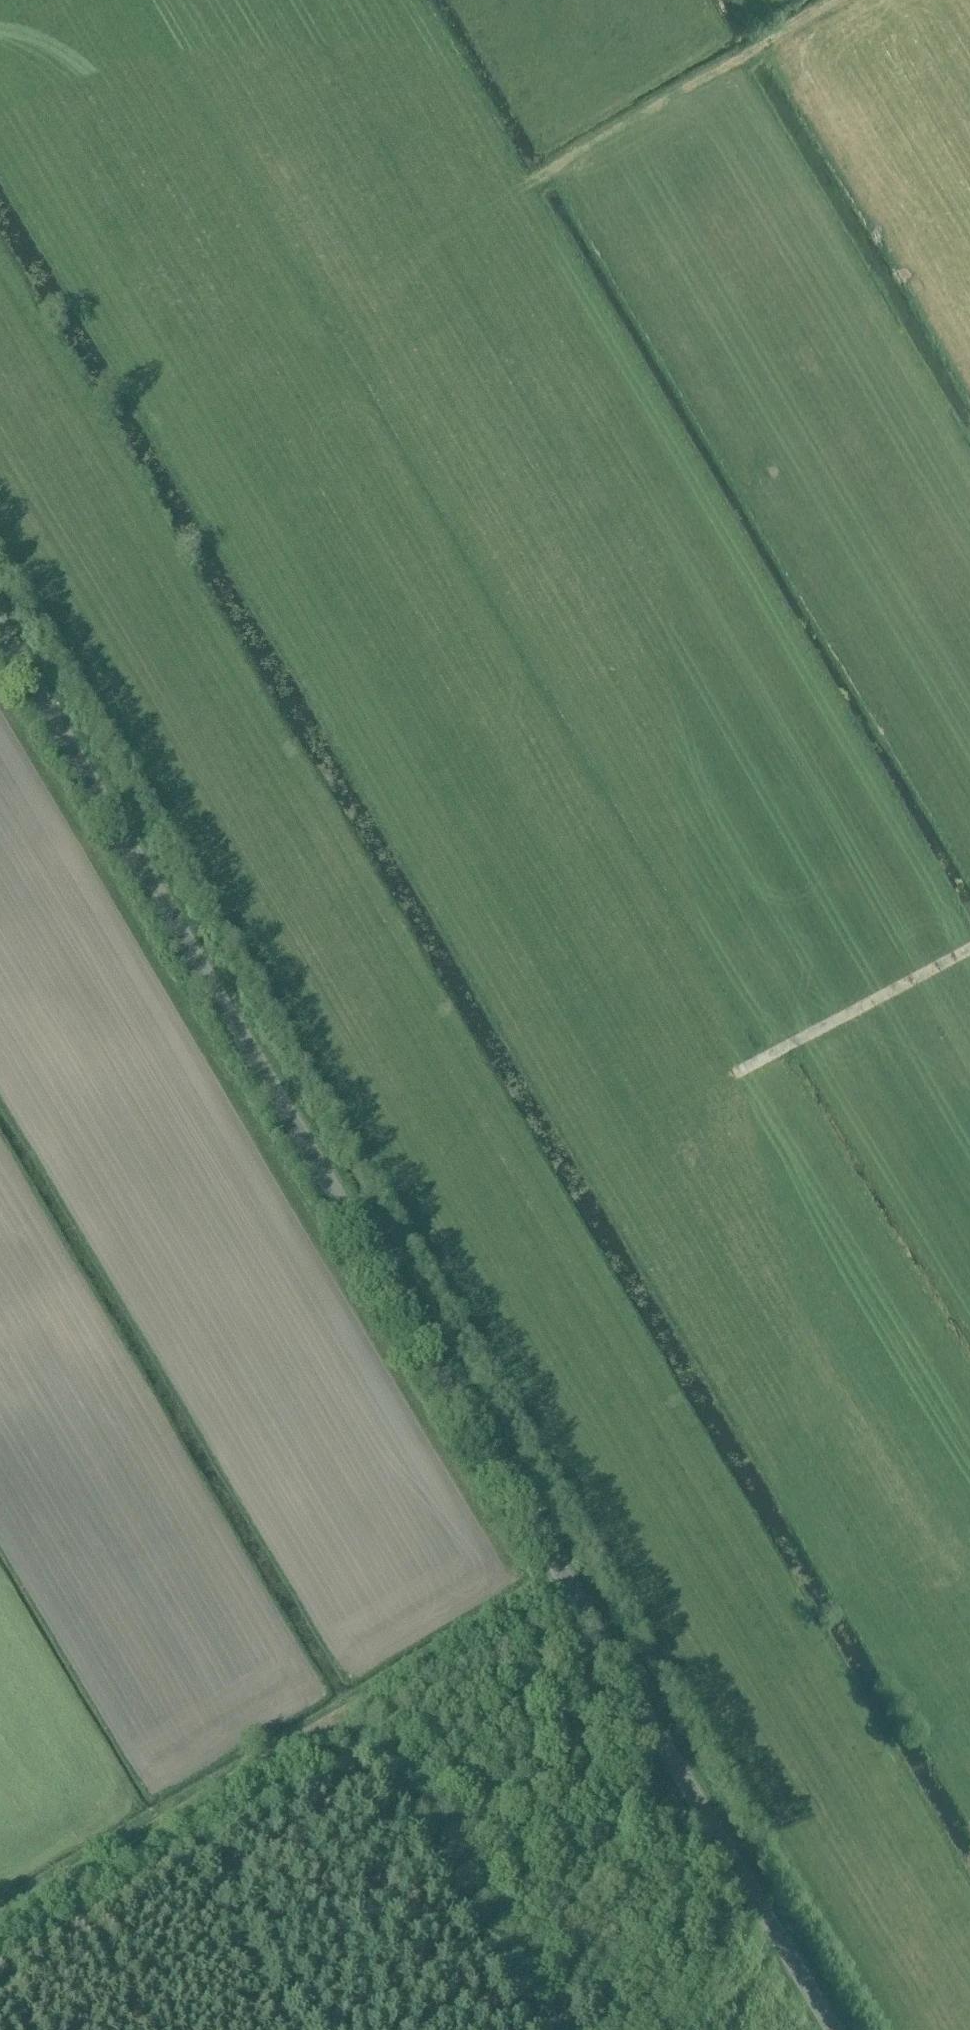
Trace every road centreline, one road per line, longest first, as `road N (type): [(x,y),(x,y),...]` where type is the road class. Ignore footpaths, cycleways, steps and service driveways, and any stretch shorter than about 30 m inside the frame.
road 1 (tertiary): [(834,2029),(0,629)]
road 2 (track): [(566,1581),(0,1916)]

